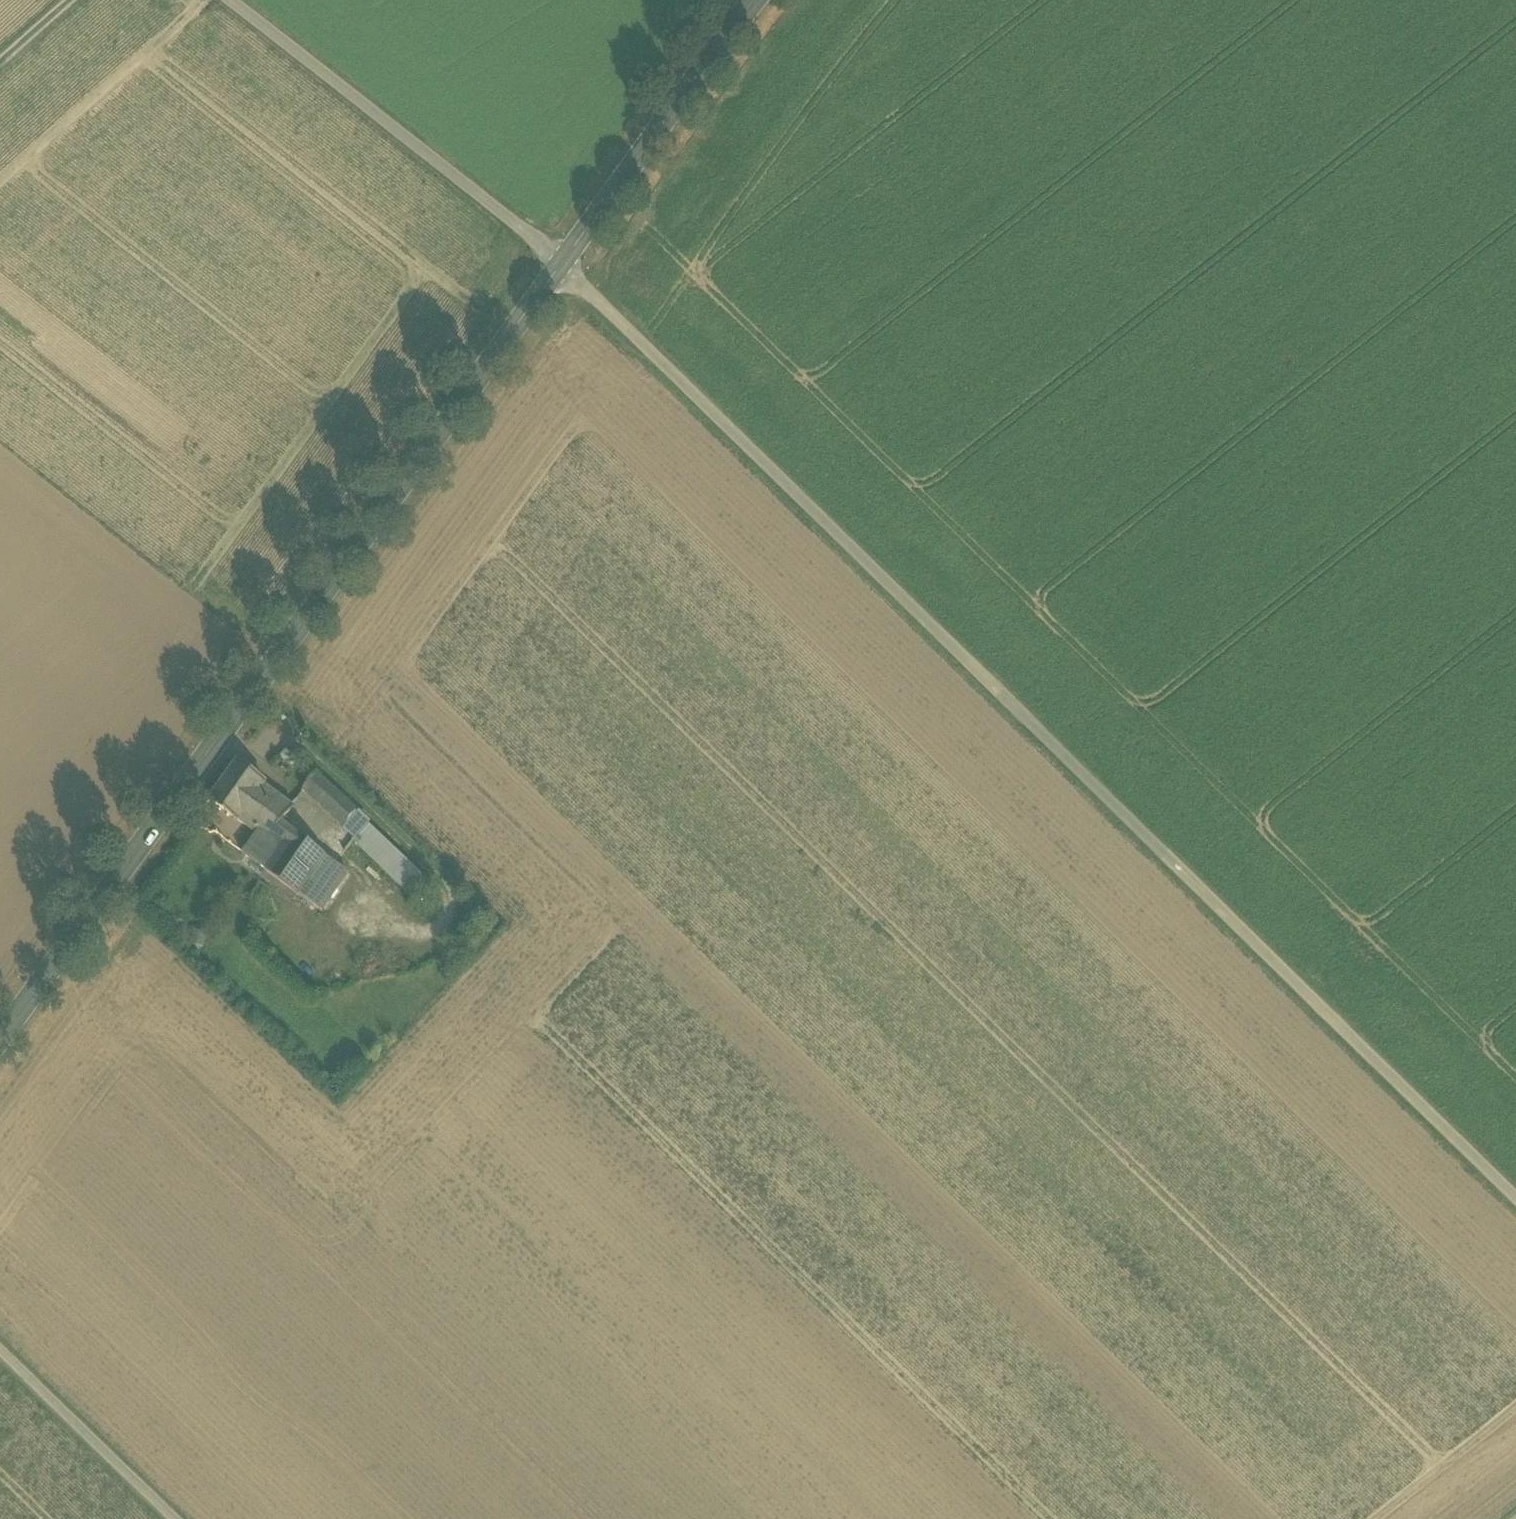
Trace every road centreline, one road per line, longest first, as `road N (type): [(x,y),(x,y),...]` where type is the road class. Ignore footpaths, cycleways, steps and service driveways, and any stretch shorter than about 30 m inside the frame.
road 1 (track): [(1515,1198),(565,263),(227,0)]
road 2 (secondary): [(761,0),(0,1040)]
road 3 (track): [(0,1353),(174,1518)]

